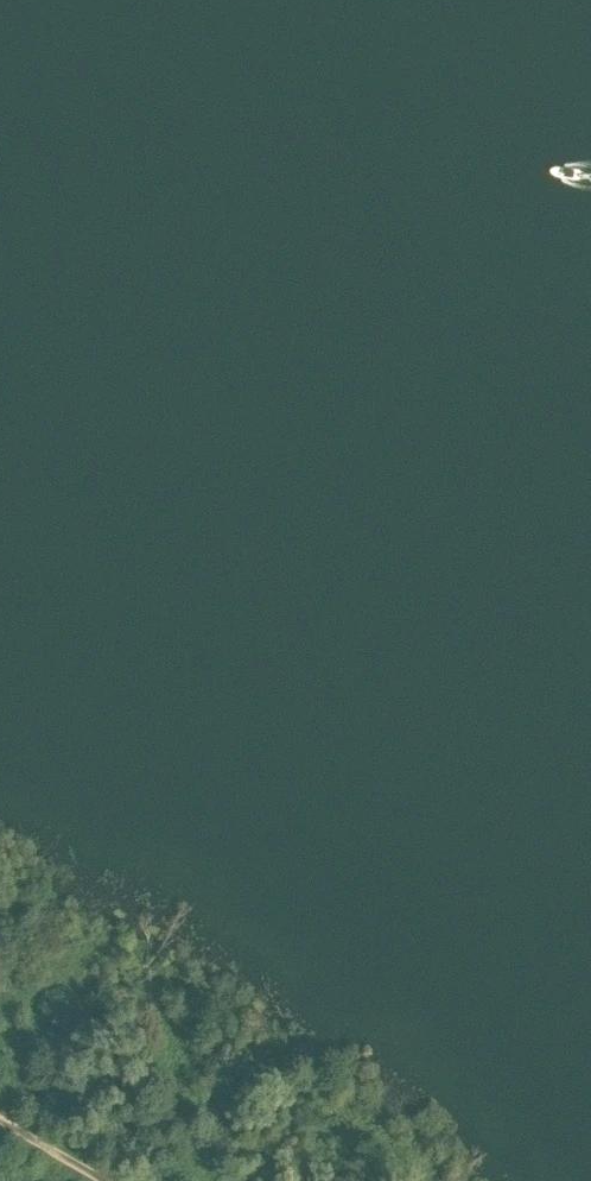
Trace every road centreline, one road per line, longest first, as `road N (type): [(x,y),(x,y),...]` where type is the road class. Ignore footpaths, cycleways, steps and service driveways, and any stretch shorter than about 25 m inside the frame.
road 1 (track): [(0,1117),(108,1180)]

